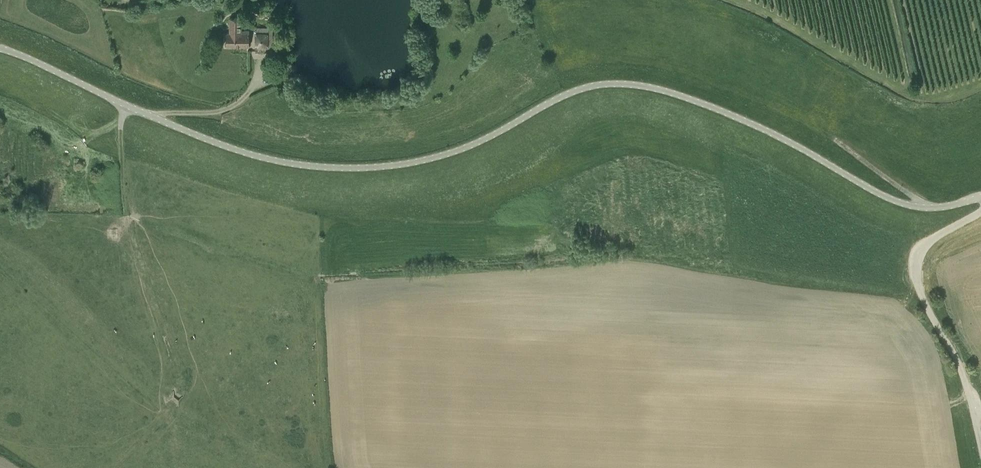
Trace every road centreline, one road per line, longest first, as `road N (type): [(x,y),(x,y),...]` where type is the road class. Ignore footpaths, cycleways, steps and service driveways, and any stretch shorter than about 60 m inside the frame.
road 1 (unclassified): [(980,198),(926,208),(886,199),(759,127),(635,84),(567,92),(442,156),(385,167),(303,165),(178,129),(0,49)]
road 2 (track): [(178,393),(122,230),(122,114),(130,109)]
road 3 (unclassified): [(980,448),(970,402),(912,268),(916,254),(980,209)]

